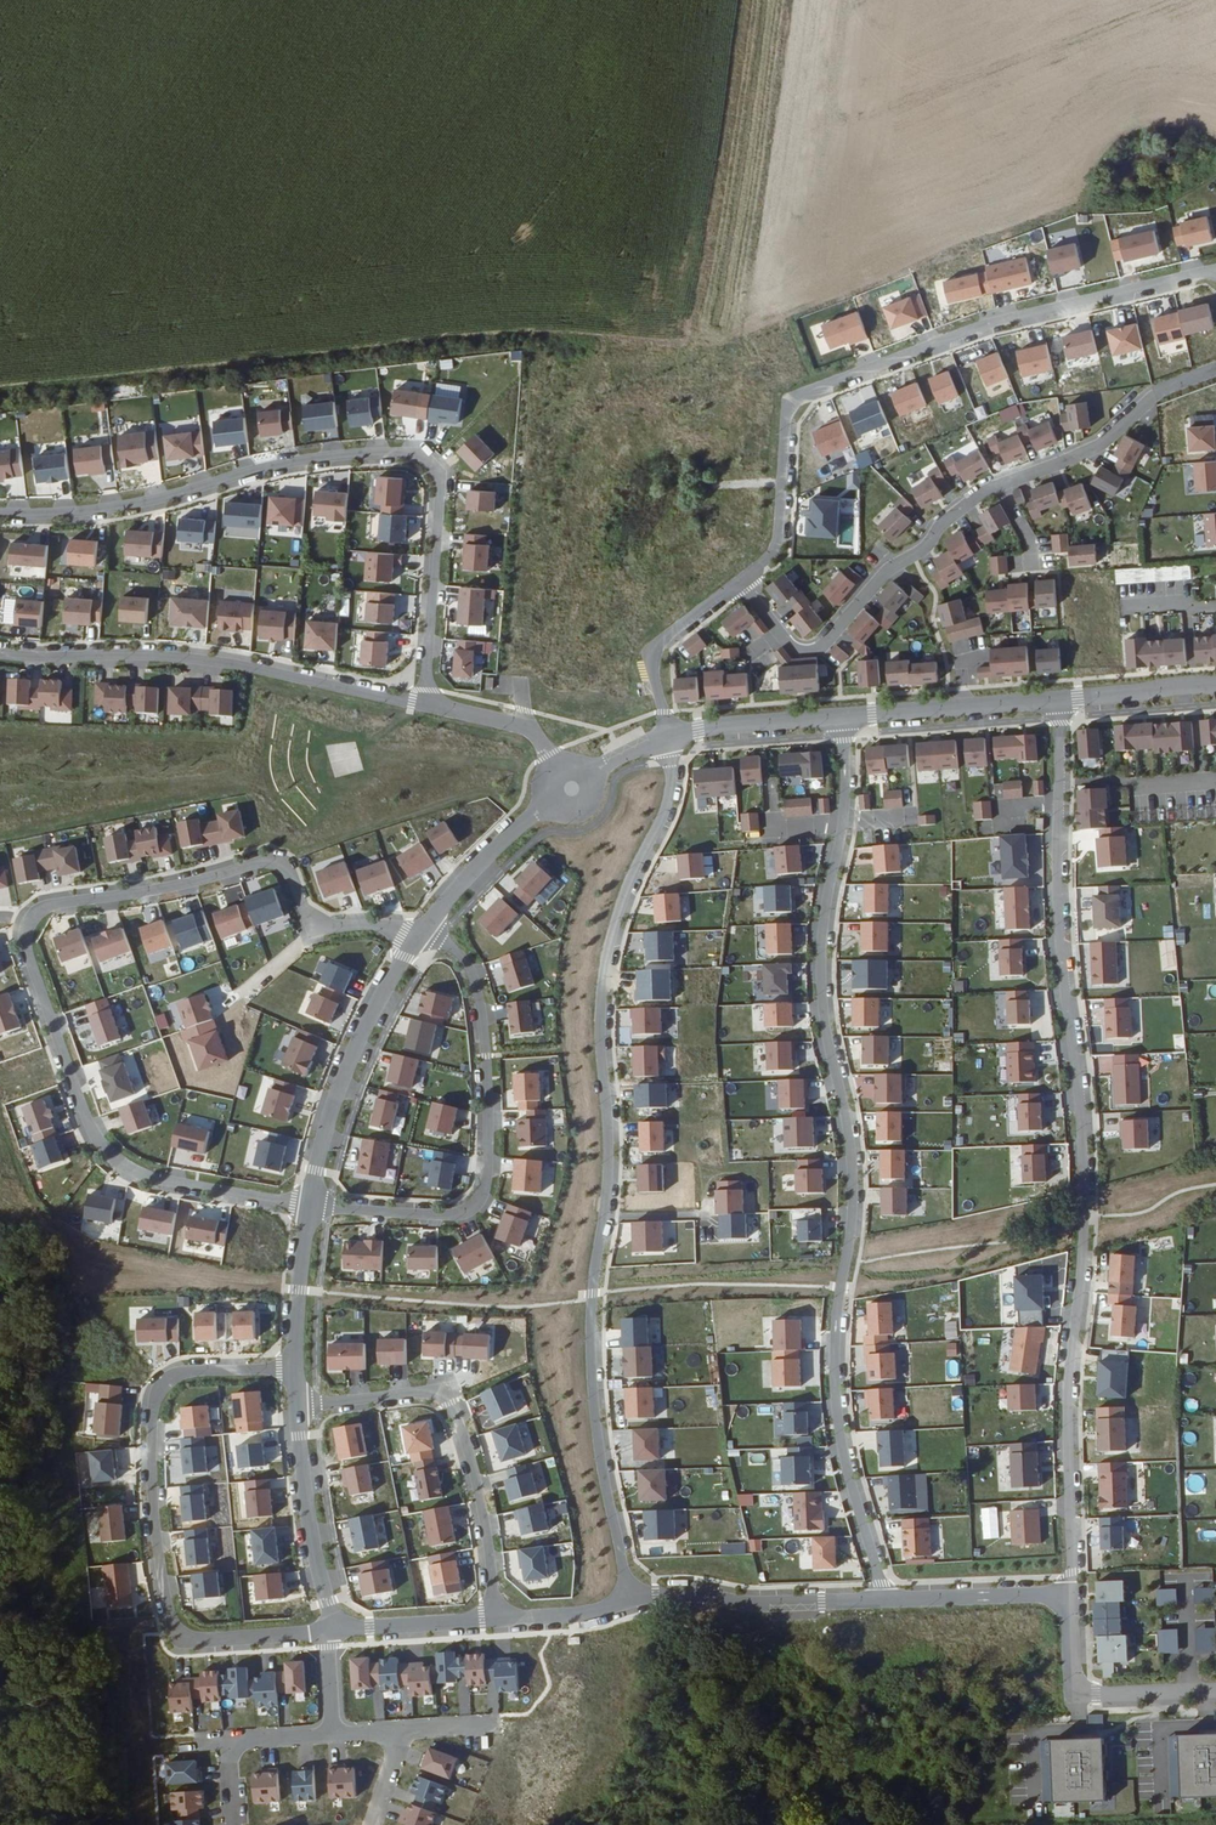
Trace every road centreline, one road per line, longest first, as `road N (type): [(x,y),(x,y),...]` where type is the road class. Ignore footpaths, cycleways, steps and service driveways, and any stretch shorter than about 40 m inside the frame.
road 1 (residential): [(424,933),(401,935),(376,923),(311,929),(289,869),(266,855),(214,873),(42,903),(23,925),(24,952),(99,1147),(126,1168),(177,1185),(309,1203)]
road 2 (residential): [(1061,697),(1058,938),(1083,1216),(1068,1392),(1073,1591)]
road 3 (residential): [(840,718),(846,793),(818,945),(821,1022),(846,1115),(851,1192),(838,1346),(844,1443),(884,1599)]
road 4 (residential): [(631,1602),(593,1400),(591,1296),(608,1172),(601,998),(612,930),(672,793),(669,737)]
road 5 (residential): [(428,703),(441,477),(412,452),(329,457),(78,510),(0,512)]
road 6 (residential): [(737,580),(772,553),(786,416),(800,397),(989,325),(1215,269)]
road 7 (residential): [(737,580),(791,647),(819,649),(880,574),(913,556),(941,520),(983,492),(1084,455),(1160,391),(1215,369)]
road 8 (residential): [(293,1364),(173,1373),(149,1413),(147,1508),(164,1612),(176,1629),(194,1636),(329,1629)]
road 9 (residential): [(309,1203),(438,1217),(467,1206),(480,1189),(485,1057),(474,987),(456,952),(424,933)]
road 10 (residential): [(297,1408),(440,1392),(474,1476),(496,1616)]
road 11 (residential): [(309,1203),(342,1090),(376,1009),(424,933)]
road 12 (residential): [(631,1602),(701,1594),(749,1603),(884,1599)]
road 13 (residential): [(0,651),(239,665)]
road 14 (residential): [(329,1629),(297,1408)]
road 15 (residential): [(1061,697),(840,718)]
road 16 (residential): [(669,737),(653,657),(659,644),(737,580)]
road 17 (residential): [(239,665),(428,703)]
road 18 (residential): [(884,1599),(1073,1591)]
road 19 (residential): [(335,1734),(242,1739),(224,1751),(227,1824)]
road 20 (residential): [(424,933),(481,865),(554,803)]
road 21 (residential): [(840,718),(669,737)]
road 22 (residential): [(329,1629),(496,1616)]
road 23 (residential): [(293,1364),(309,1203)]
road 24 (residential): [(1215,687),(1061,697)]
road 25 (residential): [(428,703),(529,727),(557,764)]
road 26 (residential): [(1076,1695),(1215,1688)]
road 27 (residential): [(496,1616),(631,1602)]

